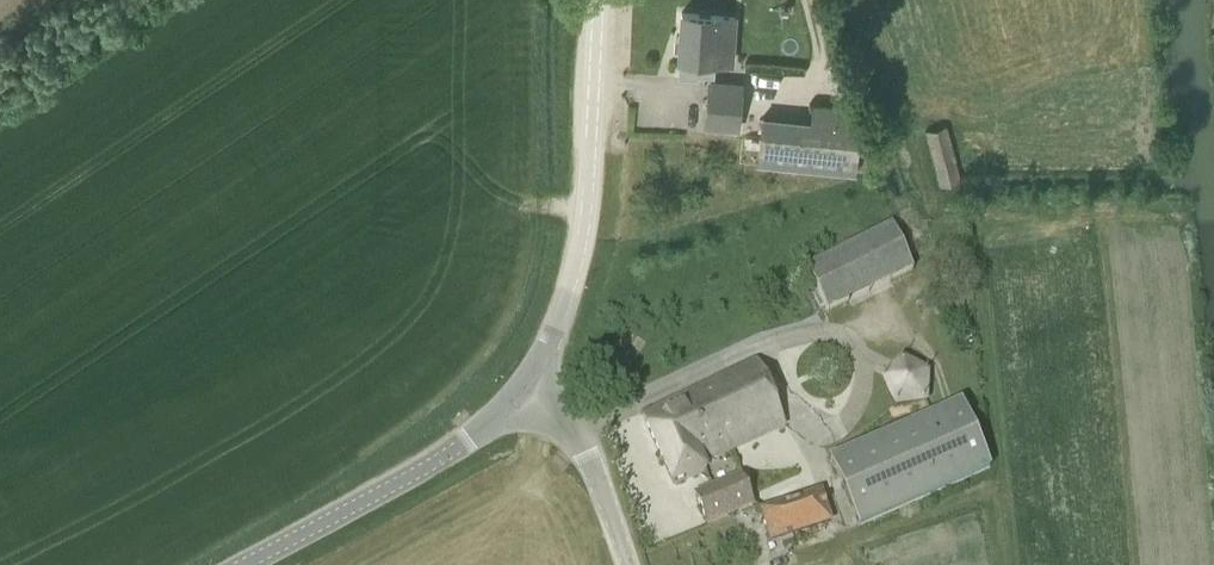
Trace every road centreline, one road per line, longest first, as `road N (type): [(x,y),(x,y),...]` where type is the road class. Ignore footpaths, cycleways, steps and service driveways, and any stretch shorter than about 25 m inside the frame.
road 1 (tertiary): [(523,390),(549,344),(581,246),(599,0)]
road 2 (tertiary): [(247,564),(415,473),(489,425),(523,390)]
road 3 (unclassified): [(628,564),(587,450),(523,390)]

